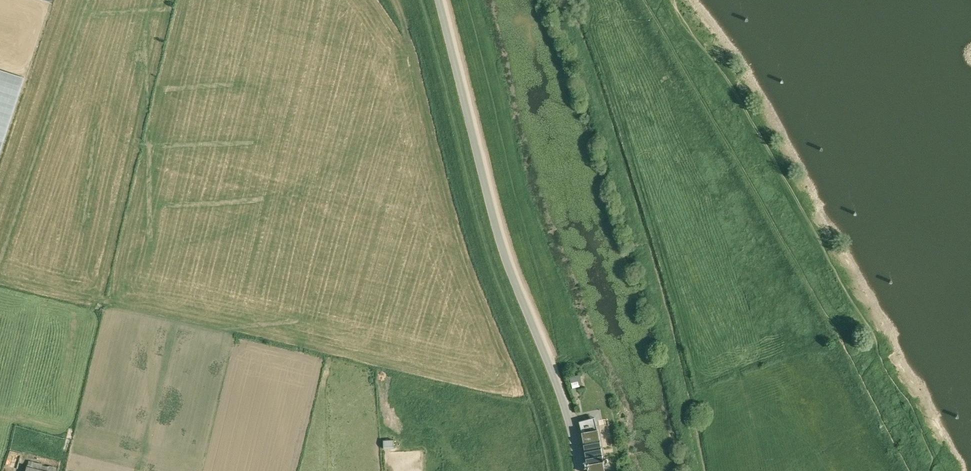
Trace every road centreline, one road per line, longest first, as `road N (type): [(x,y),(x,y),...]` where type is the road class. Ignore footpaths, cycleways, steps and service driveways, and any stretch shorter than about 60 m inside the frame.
road 1 (unclassified): [(439,0),(493,221),(562,395),(580,470)]

